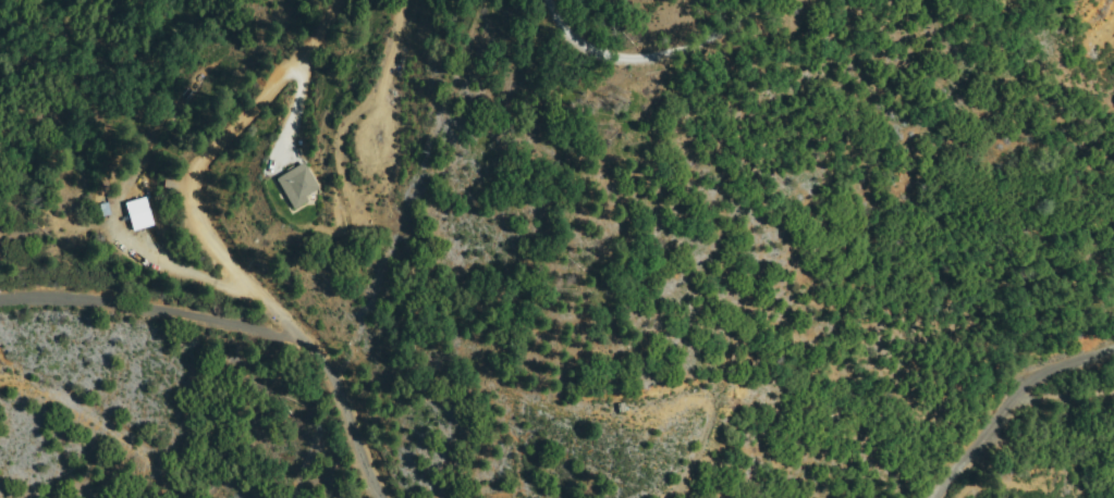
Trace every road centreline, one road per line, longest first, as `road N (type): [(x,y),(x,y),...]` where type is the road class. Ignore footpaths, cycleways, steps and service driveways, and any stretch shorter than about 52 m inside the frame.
road 1 (residential): [(365,497),(316,373),(192,241),(174,194),(184,157),(265,79),(319,0)]
road 2 (residential): [(0,299),(149,311),(295,343)]
road 3 (residential): [(1113,343),(1013,385),(924,497)]
road 4 (residential): [(986,419),(1113,393)]

